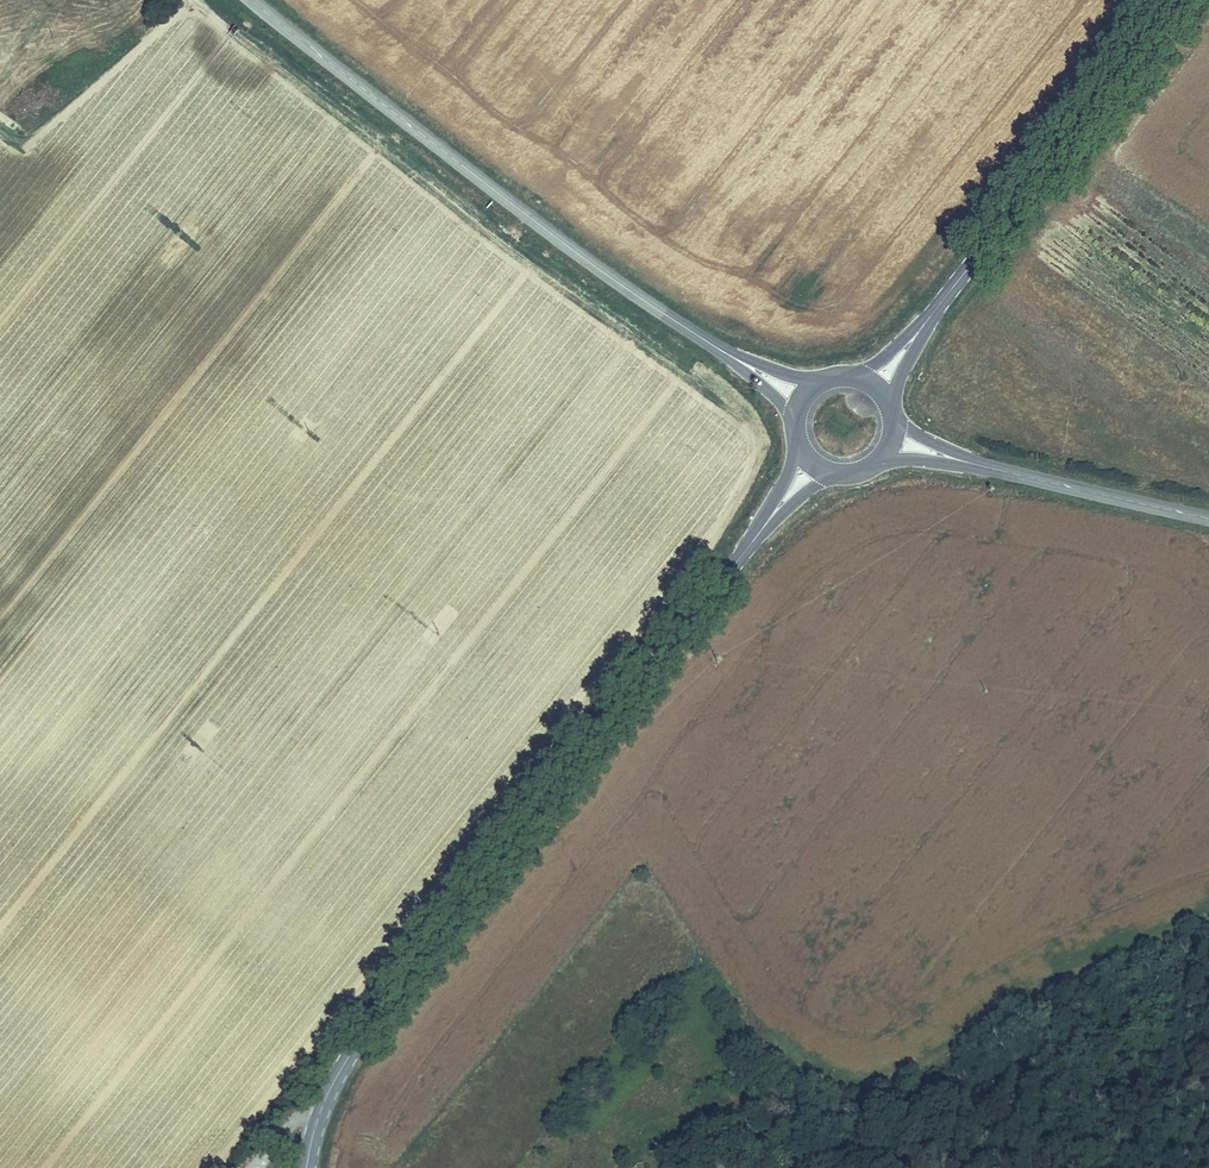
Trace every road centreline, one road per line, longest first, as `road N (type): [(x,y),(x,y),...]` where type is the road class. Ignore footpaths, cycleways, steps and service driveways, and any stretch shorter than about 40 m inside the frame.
road 1 (track): [(211,1167),(713,535),(748,466),(750,433),(730,405),(196,0)]
road 2 (secondary): [(308,1167),(329,1090),(368,1027),(757,536)]
road 3 (tertiary): [(251,0),(599,269),(717,347)]
road 4 (secondary): [(930,316),(1181,0)]
road 5 (tertiary): [(984,467),(1208,519)]

